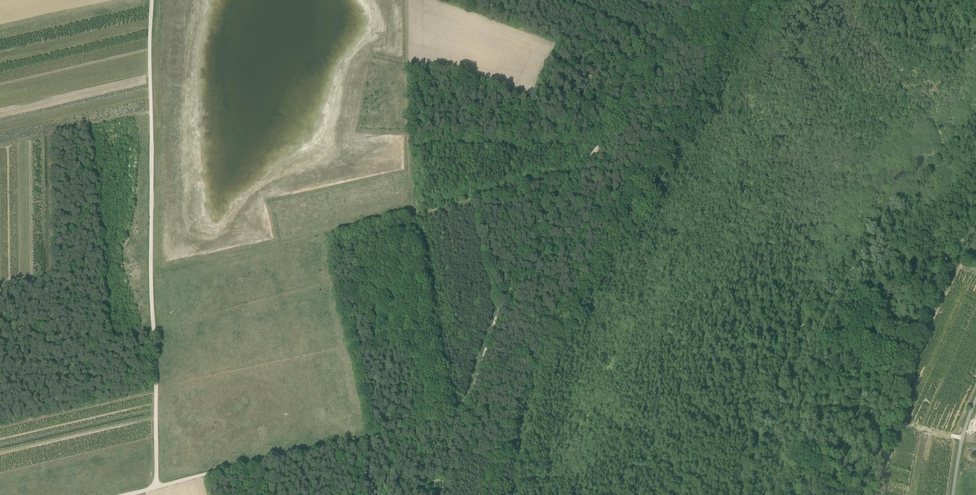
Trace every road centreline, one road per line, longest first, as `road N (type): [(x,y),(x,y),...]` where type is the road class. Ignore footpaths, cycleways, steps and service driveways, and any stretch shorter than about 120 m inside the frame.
road 1 (track): [(575,176),(505,298),(461,412),(157,488)]
road 2 (track): [(152,0),(151,271)]
road 3 (track): [(151,271),(414,212)]
road 4 (track): [(151,271),(157,488)]
road 5 (track): [(702,0),(575,176)]
road 6 (track): [(406,0),(414,212)]

